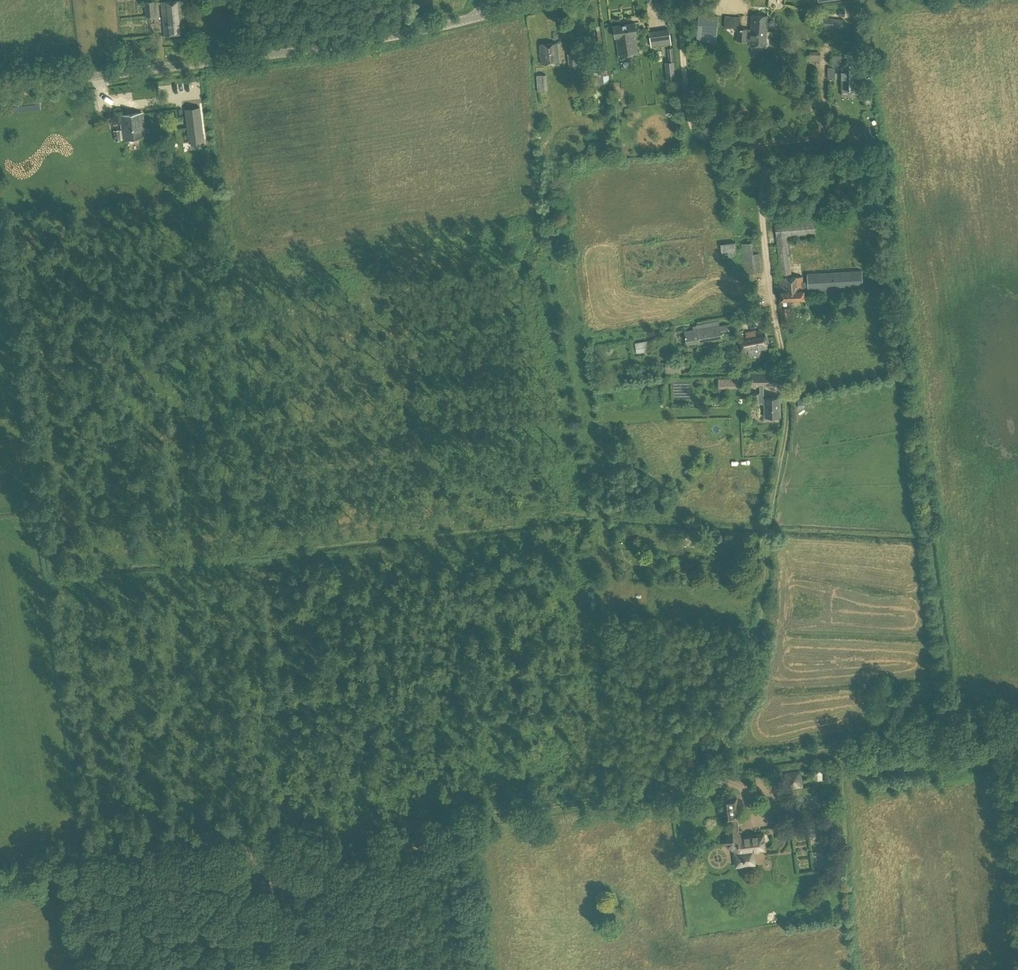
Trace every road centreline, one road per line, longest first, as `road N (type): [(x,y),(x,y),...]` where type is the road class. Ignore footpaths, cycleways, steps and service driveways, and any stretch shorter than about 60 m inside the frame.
road 1 (track): [(681,0),(693,128),(713,139),(751,142),(765,156),(764,239),(785,372),(761,627),(755,663),(715,752),(717,771)]
road 2 (track): [(717,771),(497,816),(249,846),(266,969)]
road 3 (tertiary): [(0,87),(364,40),(482,16)]
road 4 (track): [(1017,721),(717,771)]
road 5 (track): [(0,881),(249,846)]

